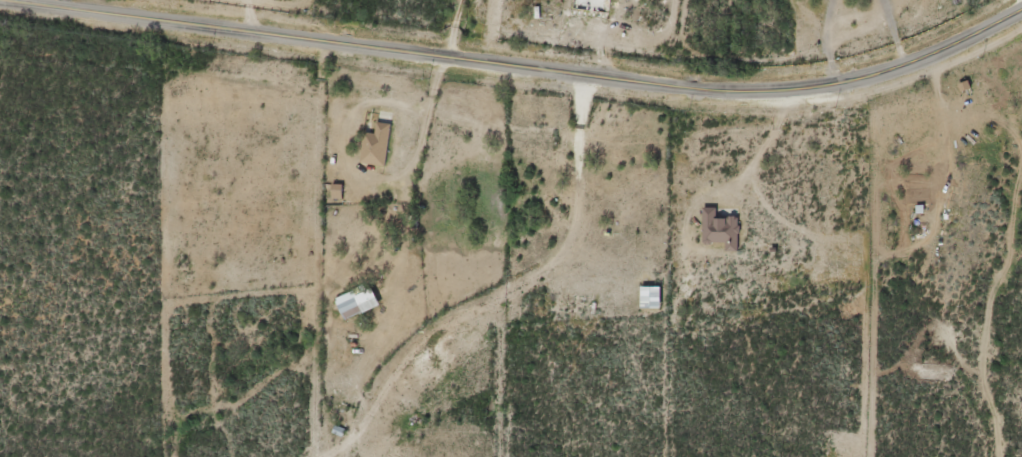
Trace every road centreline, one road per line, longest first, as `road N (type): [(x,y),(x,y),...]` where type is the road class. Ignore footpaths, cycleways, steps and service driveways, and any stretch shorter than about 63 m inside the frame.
road 1 (tertiary): [(1021,14),(924,61),(841,88),(766,96),(586,84),(0,4)]
road 2 (residential): [(349,456),(360,417),(395,364),(455,317),(546,270),(571,241),(586,84)]

